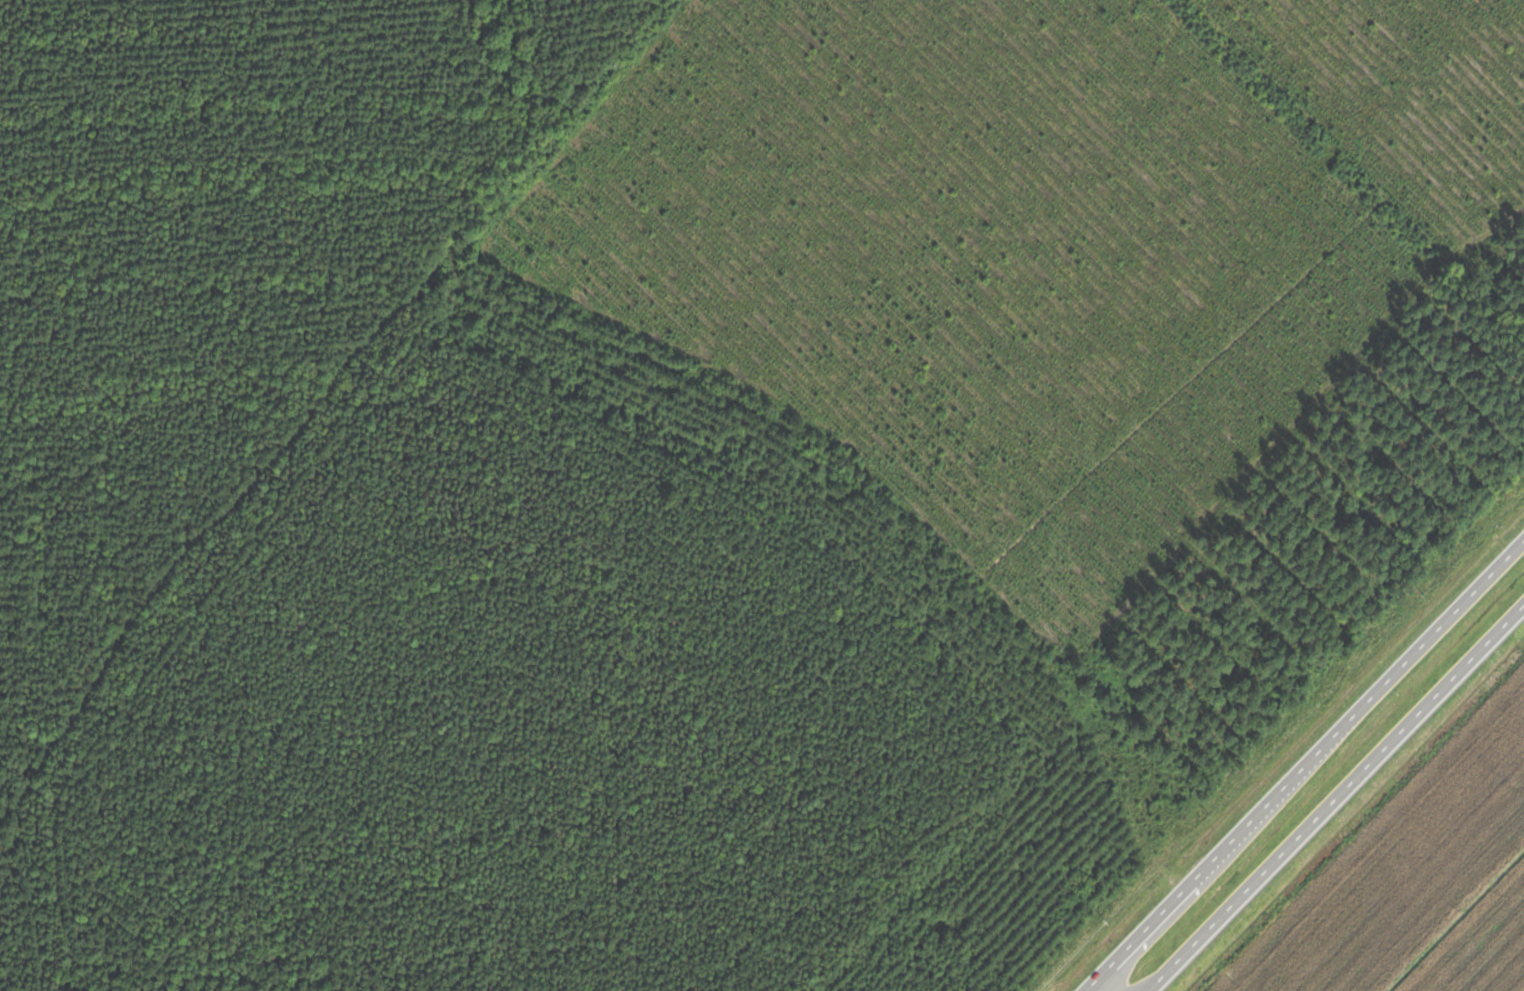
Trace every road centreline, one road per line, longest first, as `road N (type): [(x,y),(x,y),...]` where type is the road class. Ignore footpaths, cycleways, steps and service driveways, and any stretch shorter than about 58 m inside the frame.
road 1 (trunk): [(1523,541),(1085,990)]
road 2 (trunk): [(1160,990),(1523,605)]

